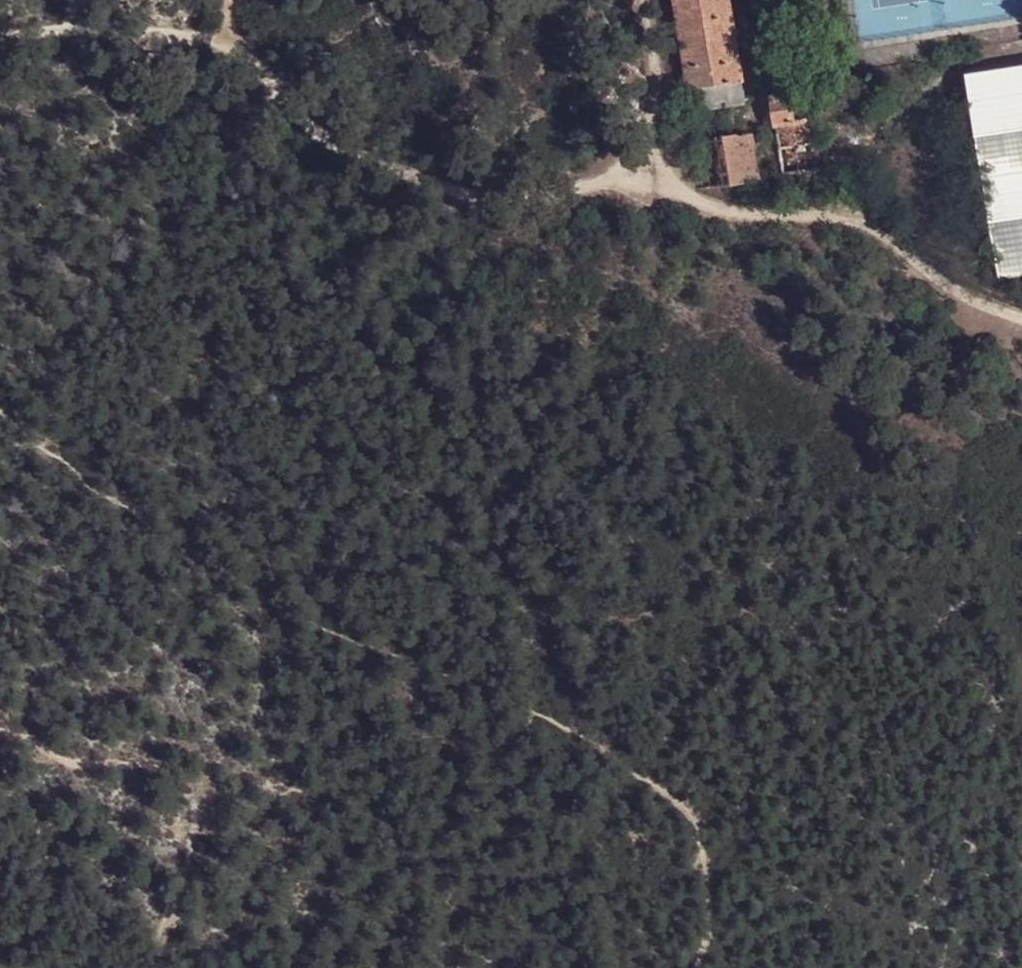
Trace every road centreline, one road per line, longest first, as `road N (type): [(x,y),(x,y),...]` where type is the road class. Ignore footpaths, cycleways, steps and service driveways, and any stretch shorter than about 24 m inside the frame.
road 1 (track): [(0,45),(227,44),(303,120),(371,165),(449,195),(513,207),(606,183),(690,196),(749,217),(873,230),(953,287),(1021,317)]
road 2 (track): [(690,196),(655,143),(658,39),(647,0)]

